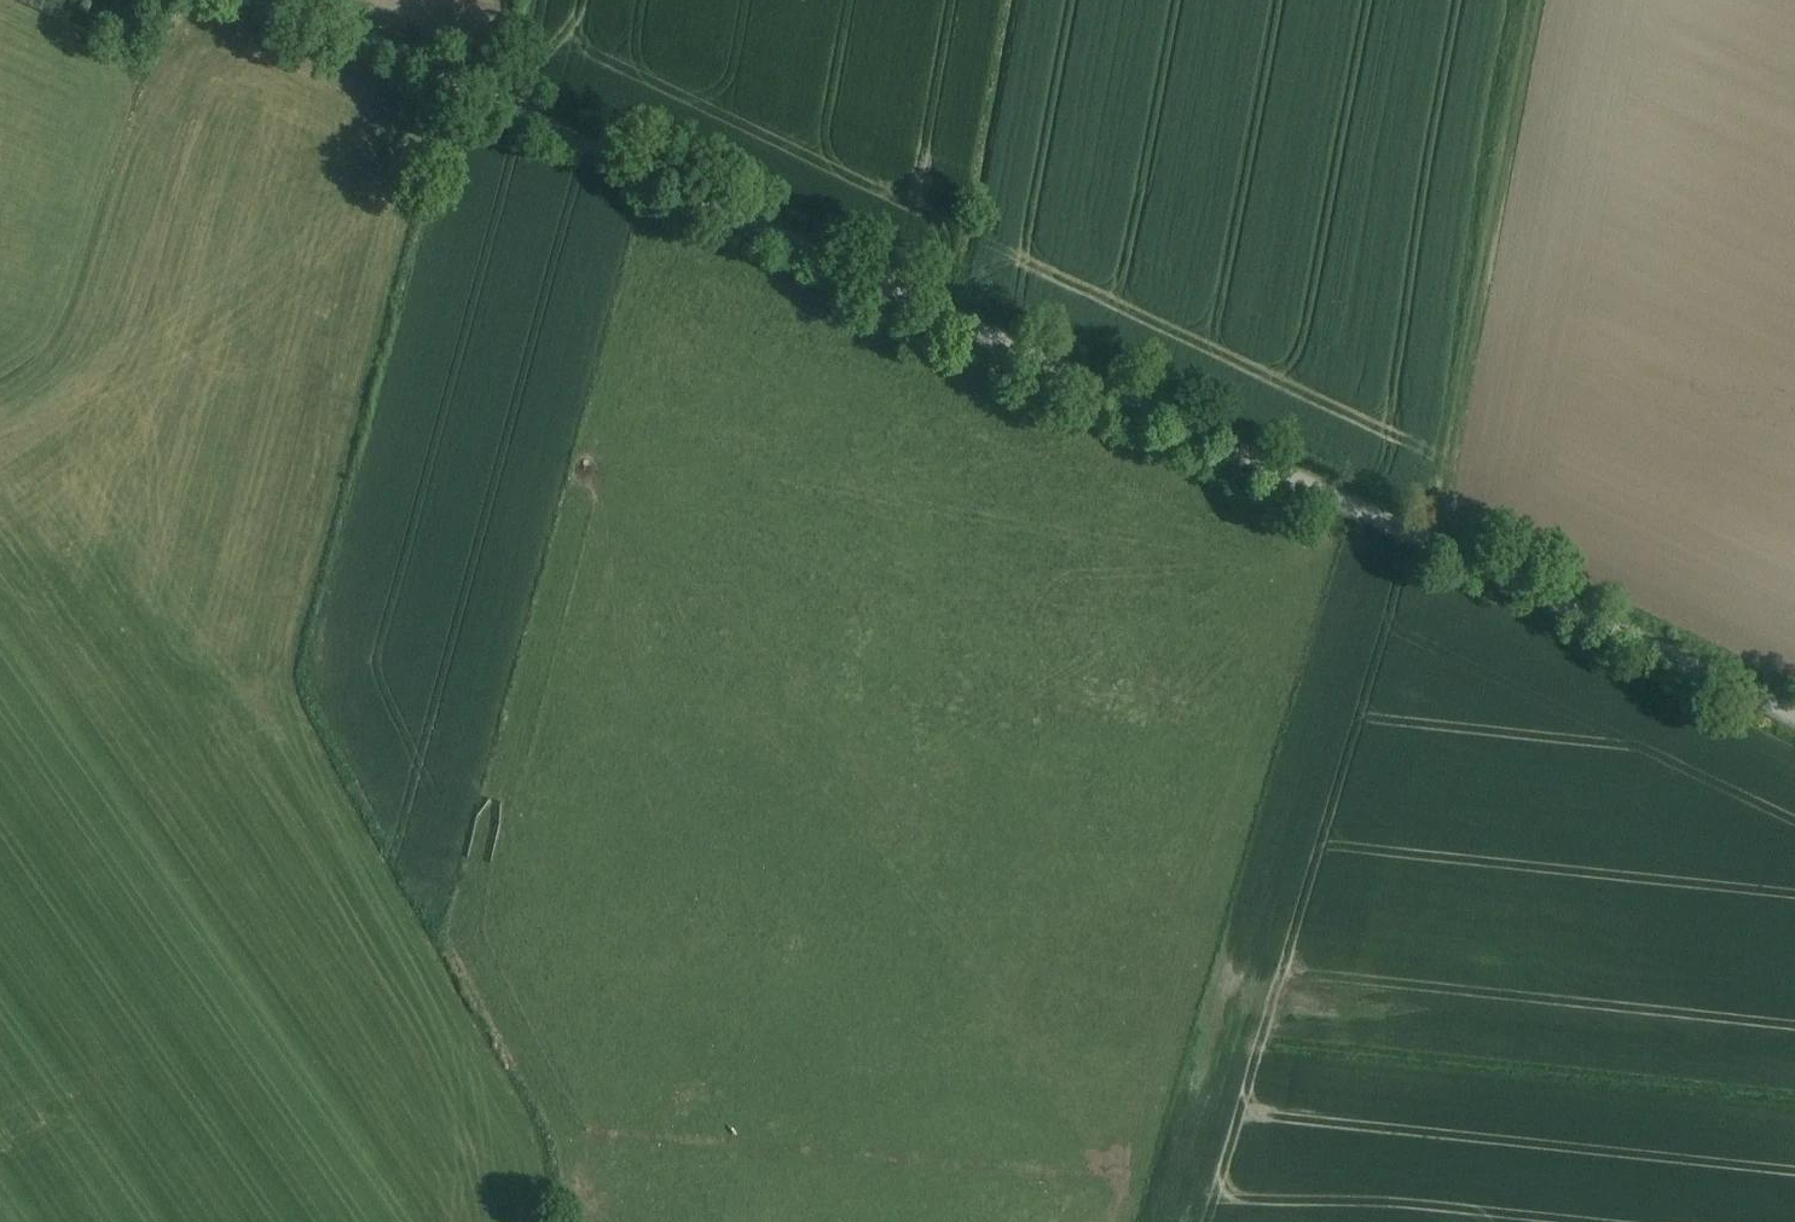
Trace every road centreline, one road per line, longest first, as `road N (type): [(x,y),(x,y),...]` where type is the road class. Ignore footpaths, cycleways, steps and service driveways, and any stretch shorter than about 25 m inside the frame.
road 1 (track): [(1794,712),(284,0)]
road 2 (track): [(1416,532),(1519,0)]

